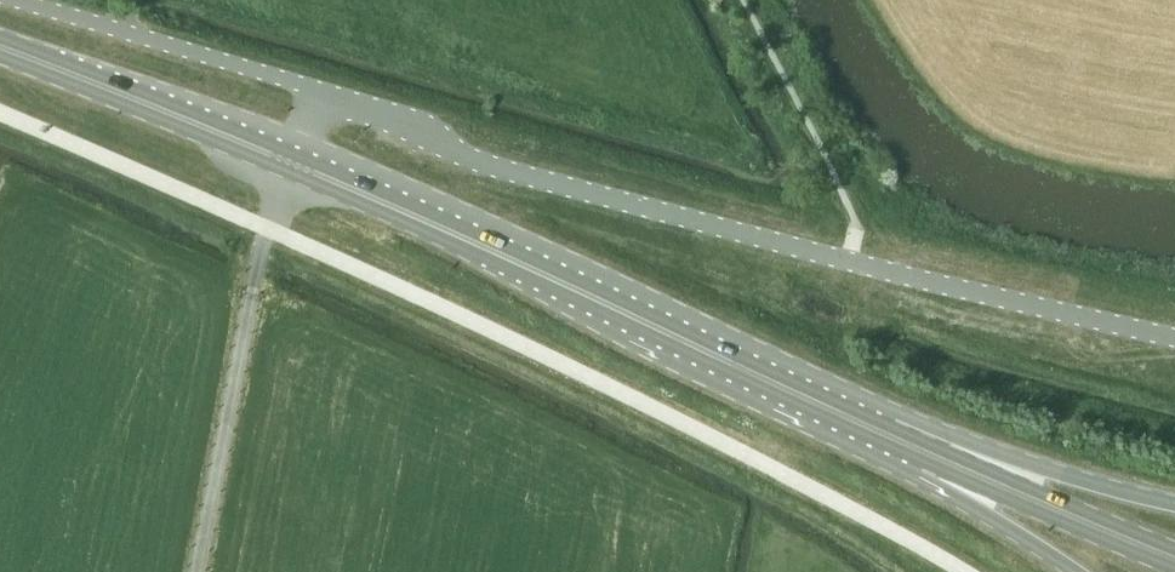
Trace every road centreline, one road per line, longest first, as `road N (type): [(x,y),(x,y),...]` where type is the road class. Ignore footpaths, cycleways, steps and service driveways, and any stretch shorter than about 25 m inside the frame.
road 1 (unclassified): [(1174,336),(851,260),(488,162),(394,112),(24,0)]
road 2 (primary): [(893,440),(288,162),(0,47)]
road 3 (primary): [(1174,559),(893,440)]
road 4 (primary): [(1174,504),(893,440)]
road 5 (primary): [(893,440),(1070,571)]

